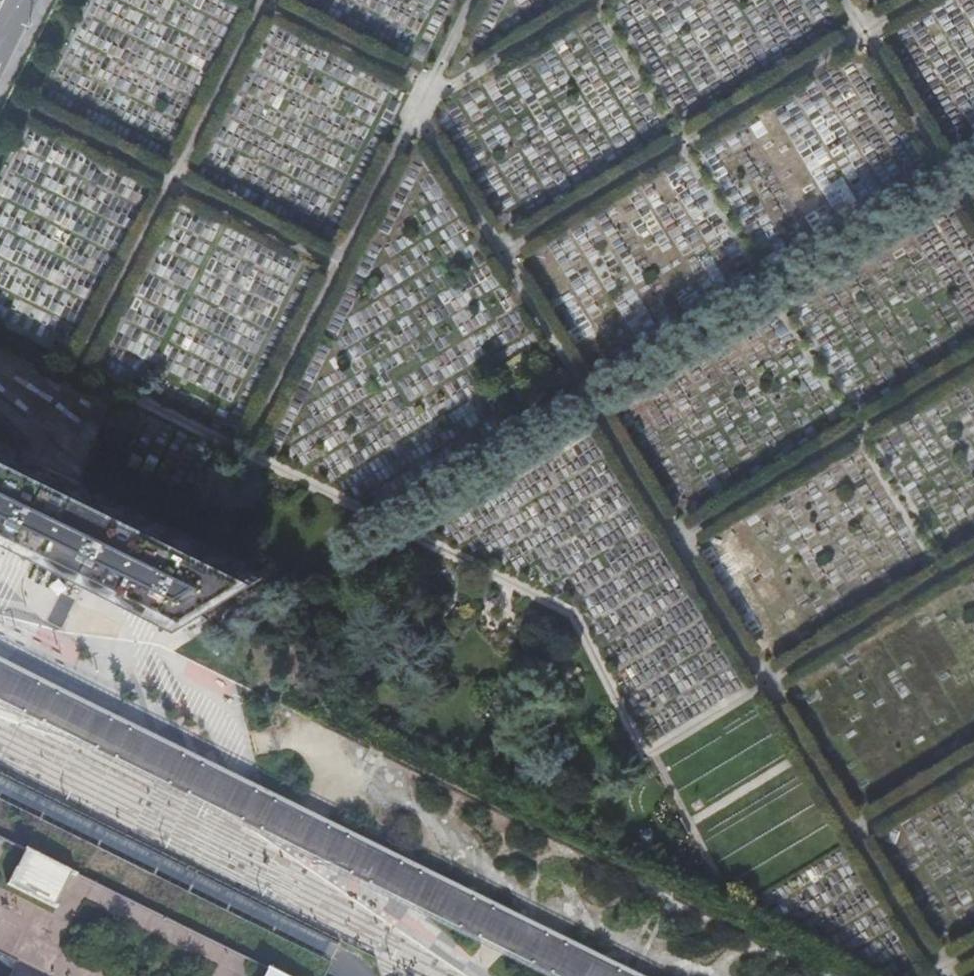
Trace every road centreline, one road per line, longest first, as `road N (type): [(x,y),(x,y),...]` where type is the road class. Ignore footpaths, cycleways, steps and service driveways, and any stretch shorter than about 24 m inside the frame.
road 1 (motorway): [(788,975),(0,576)]
road 2 (motorway): [(0,734),(473,975)]

